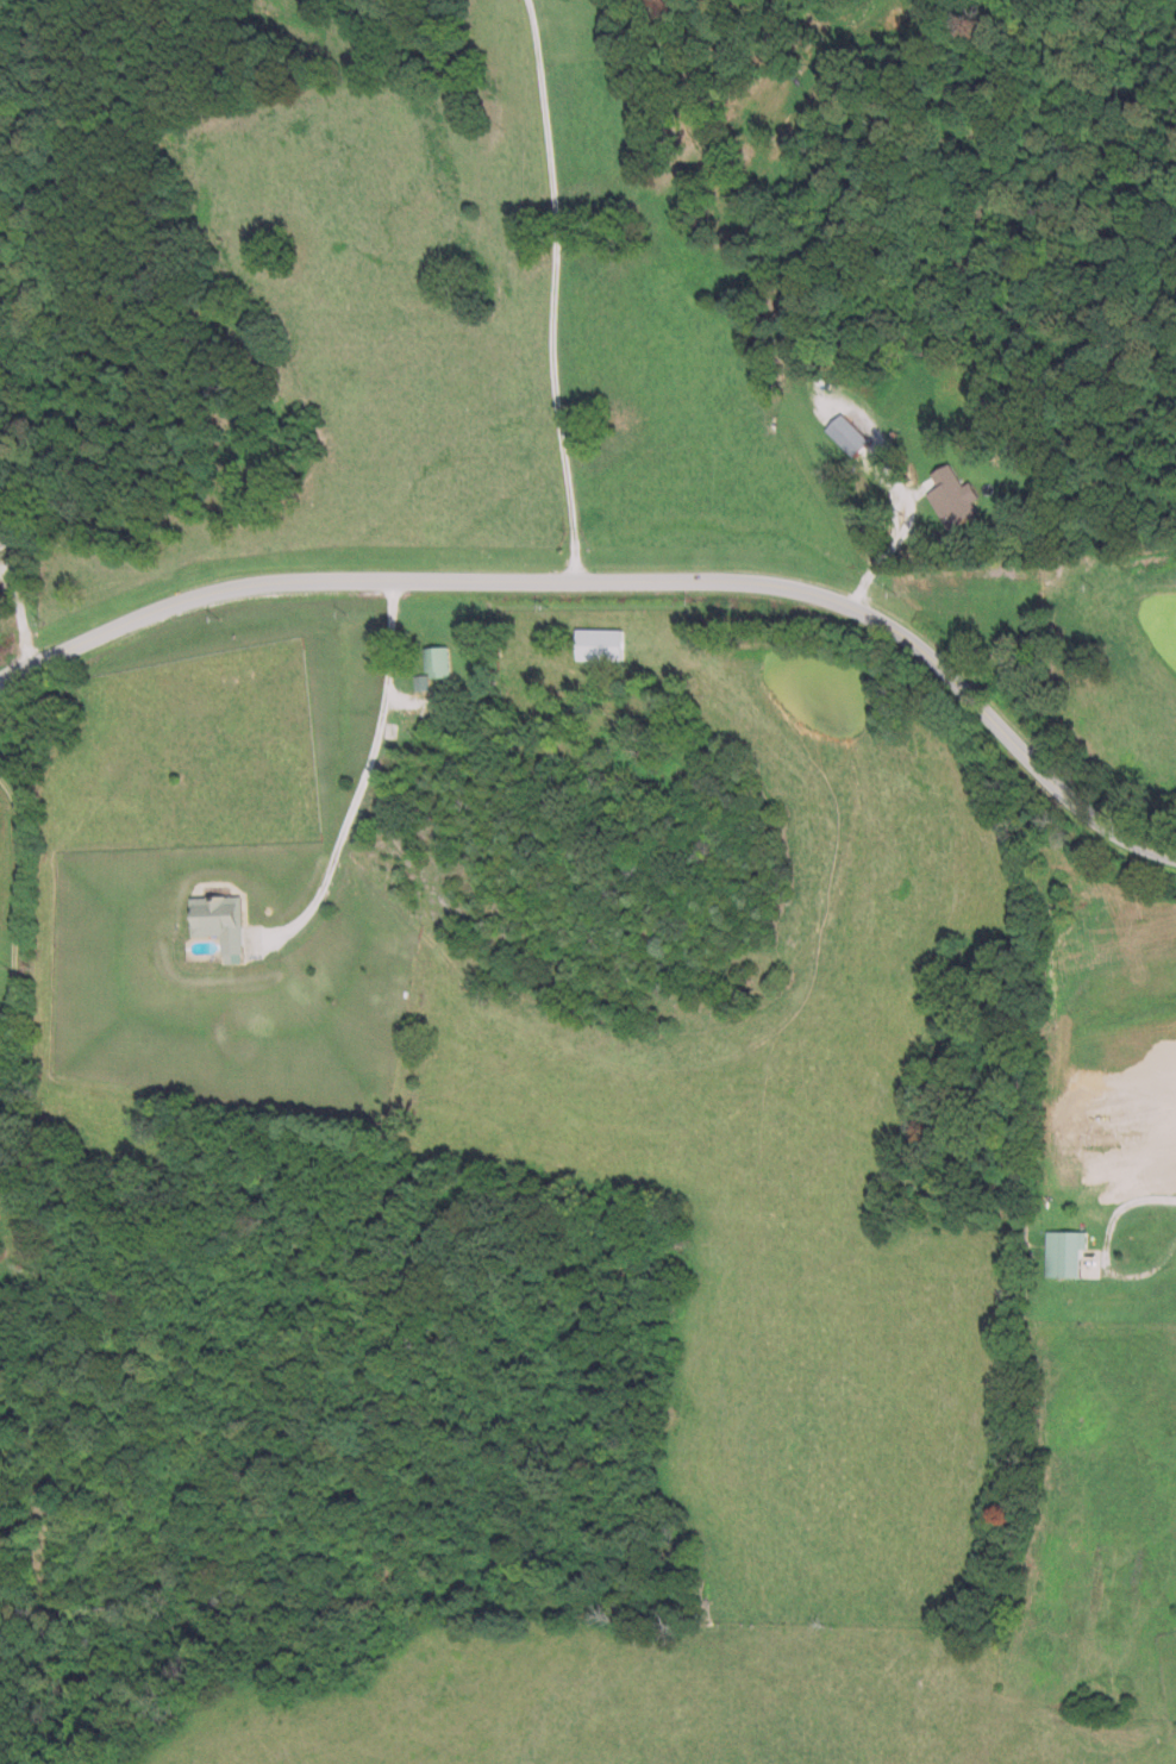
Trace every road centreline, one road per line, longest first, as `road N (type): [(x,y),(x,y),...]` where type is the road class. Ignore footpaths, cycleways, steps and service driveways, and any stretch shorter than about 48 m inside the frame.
road 1 (residential): [(1175,846),(1139,837),(1068,787),(931,649),(849,600),(753,577),(317,573),(205,588),(0,674)]

